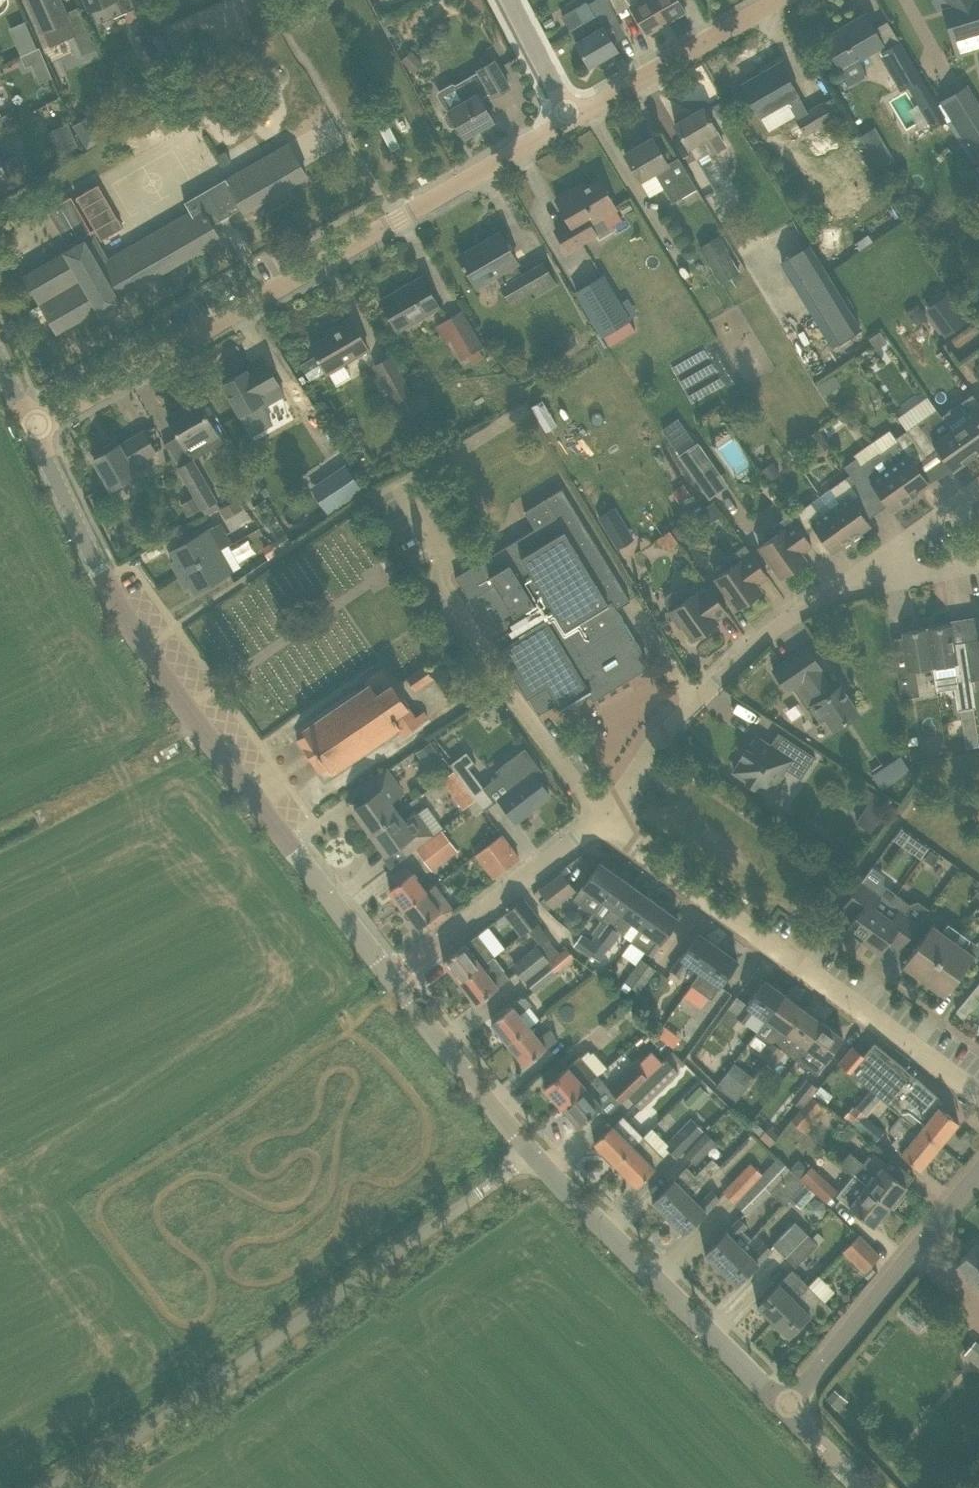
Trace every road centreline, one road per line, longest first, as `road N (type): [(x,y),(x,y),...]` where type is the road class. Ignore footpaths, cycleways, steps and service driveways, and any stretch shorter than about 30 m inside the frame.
road 1 (tertiary): [(391,979),(145,643),(98,564),(36,421)]
road 2 (residential): [(36,421),(569,113)]
road 3 (unclassified): [(48,1487),(531,1154)]
road 4 (residential): [(978,1097),(597,815)]
road 5 (residential): [(597,815),(665,728),(754,643),(812,601),(866,579)]
road 6 (tertiary): [(785,1409),(531,1154)]
road 7 (unclassified): [(785,1409),(978,1169)]
road 8 (residential): [(391,979),(597,815)]
road 9 (residential): [(569,113),(771,0)]
road 10 (tertiary): [(531,1154),(391,979)]
road 11 (residential): [(866,579),(978,485)]
road 12 (residential): [(569,113),(509,0)]

